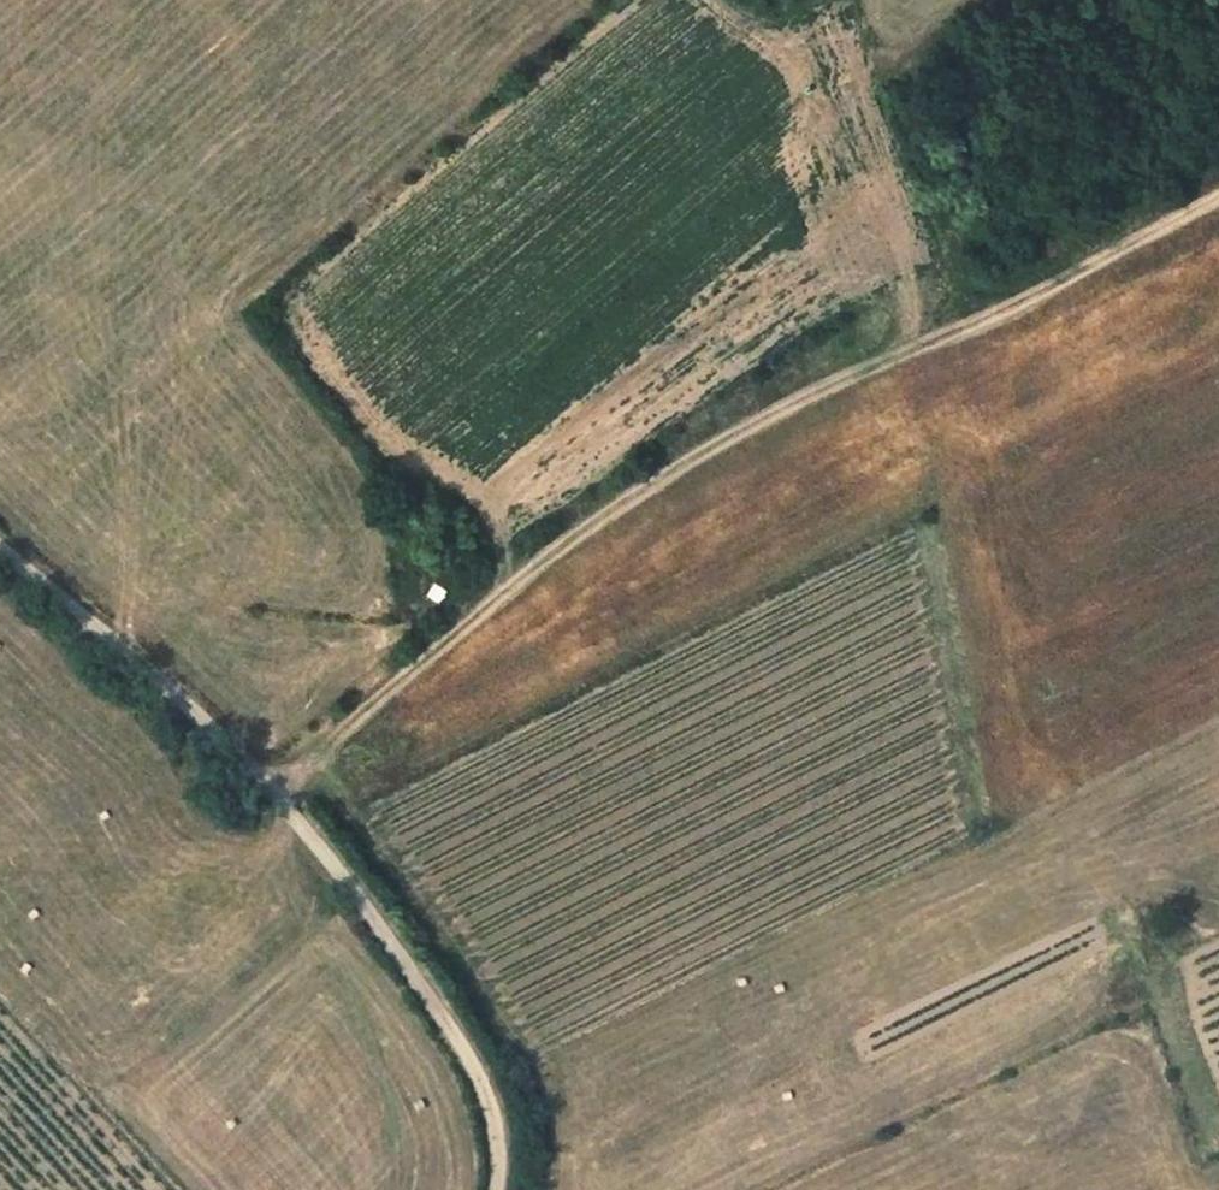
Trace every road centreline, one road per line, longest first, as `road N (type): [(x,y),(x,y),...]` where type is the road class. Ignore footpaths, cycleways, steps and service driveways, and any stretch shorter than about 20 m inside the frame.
road 1 (track): [(507,1189),(500,1106),(452,1024),(236,744),(0,551)]

